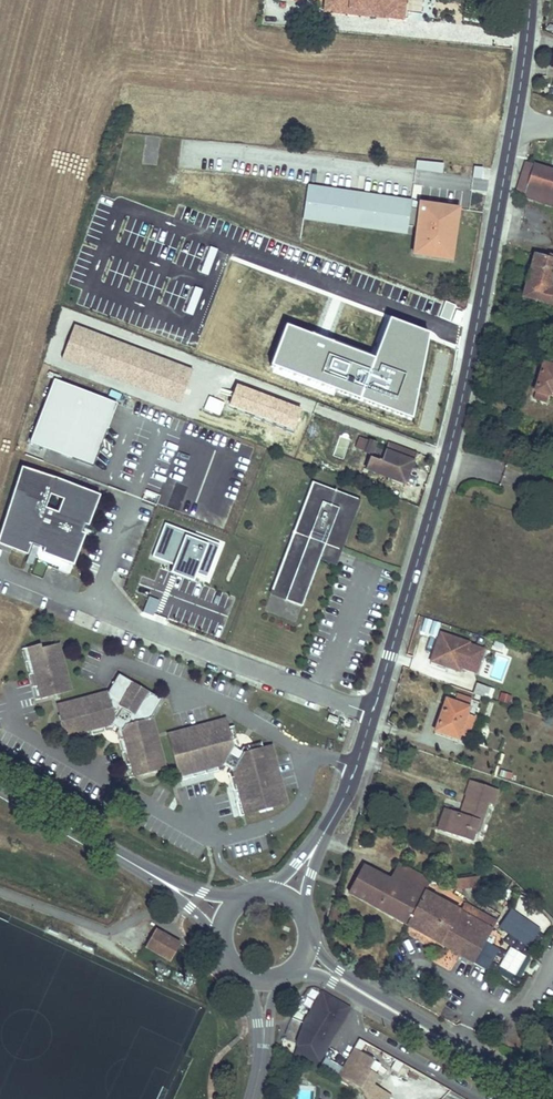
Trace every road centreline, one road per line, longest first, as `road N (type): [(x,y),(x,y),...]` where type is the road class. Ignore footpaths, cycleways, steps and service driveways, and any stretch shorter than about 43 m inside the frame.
road 1 (secondary): [(528,0),(470,366),(359,764),(323,836)]
road 2 (secondary): [(550,1098),(339,972),(311,932)]
road 3 (secondary): [(292,971),(333,982),(536,1098)]
road 4 (secondary): [(147,872),(0,788)]

